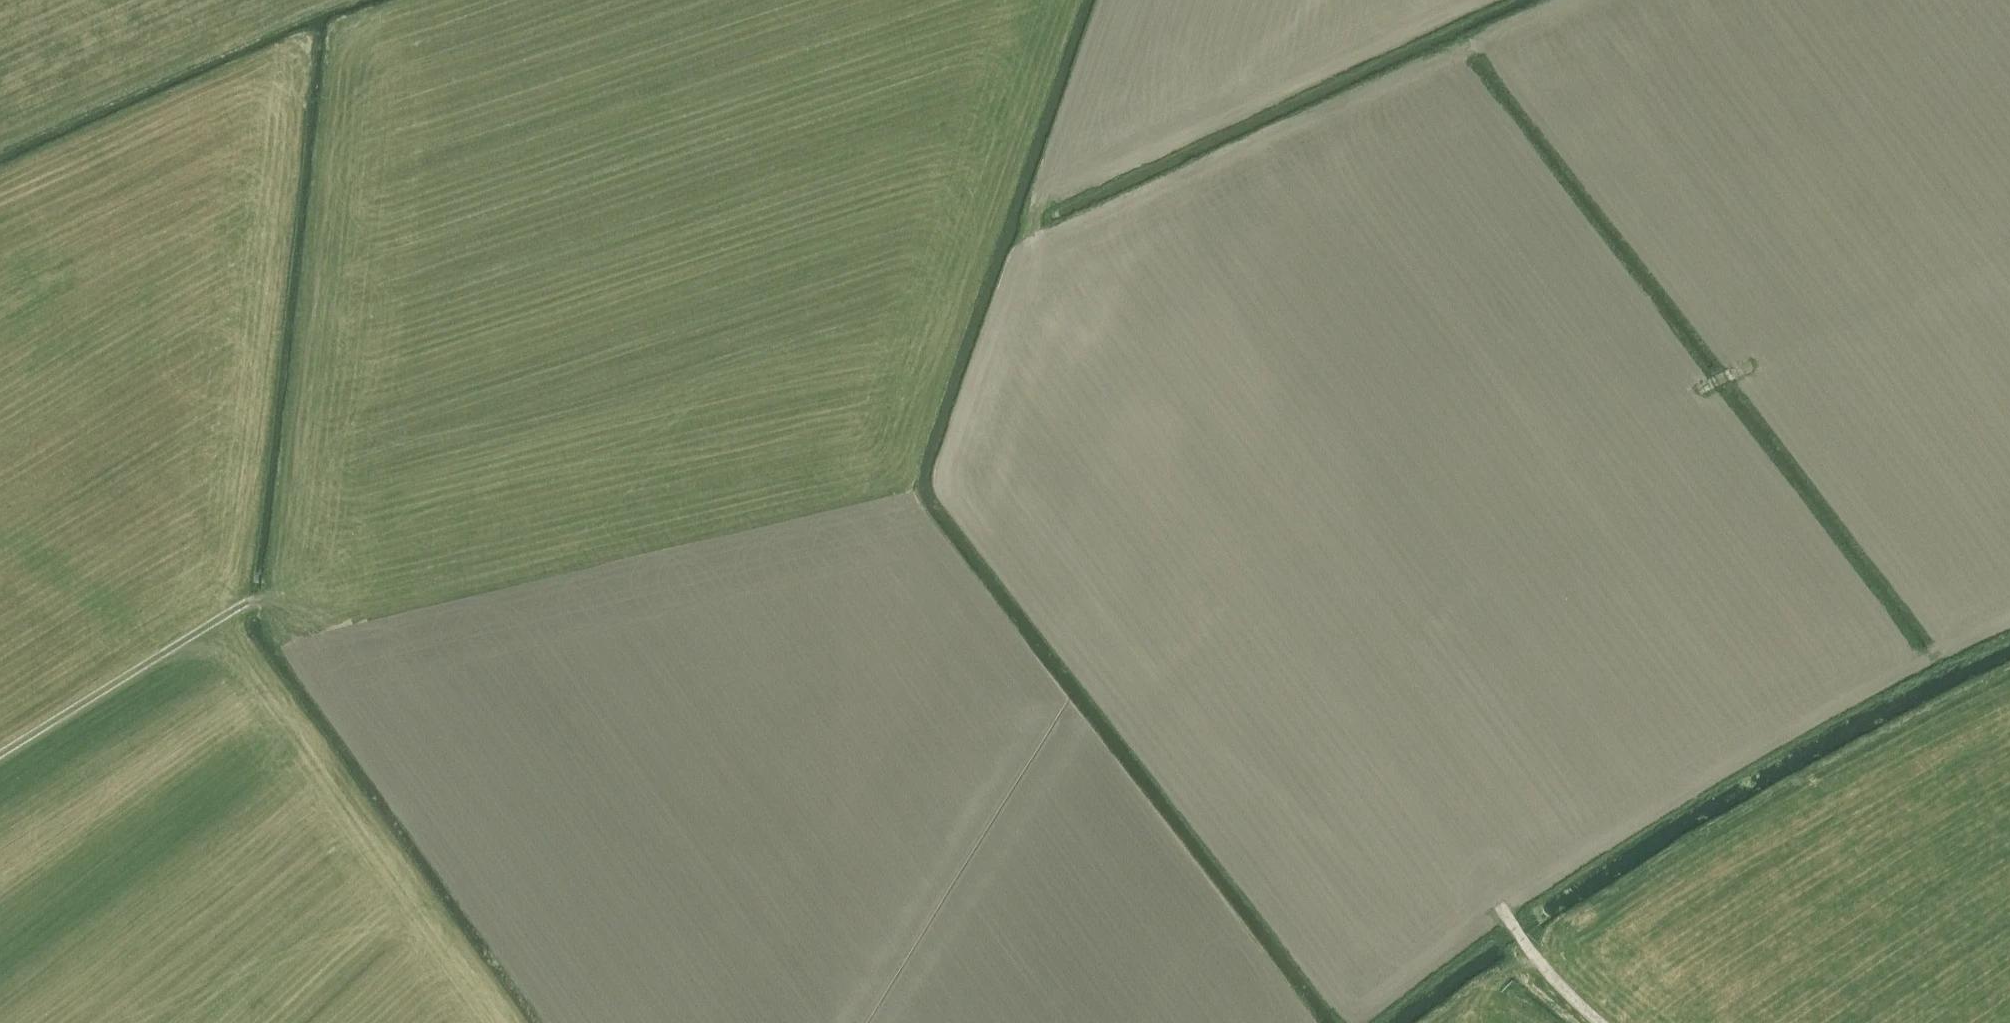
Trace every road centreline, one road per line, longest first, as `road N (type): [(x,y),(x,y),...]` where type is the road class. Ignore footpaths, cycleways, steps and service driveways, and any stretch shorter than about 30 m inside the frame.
road 1 (track): [(0,756),(248,603)]
road 2 (track): [(1499,908),(1549,974),(1610,1022)]

